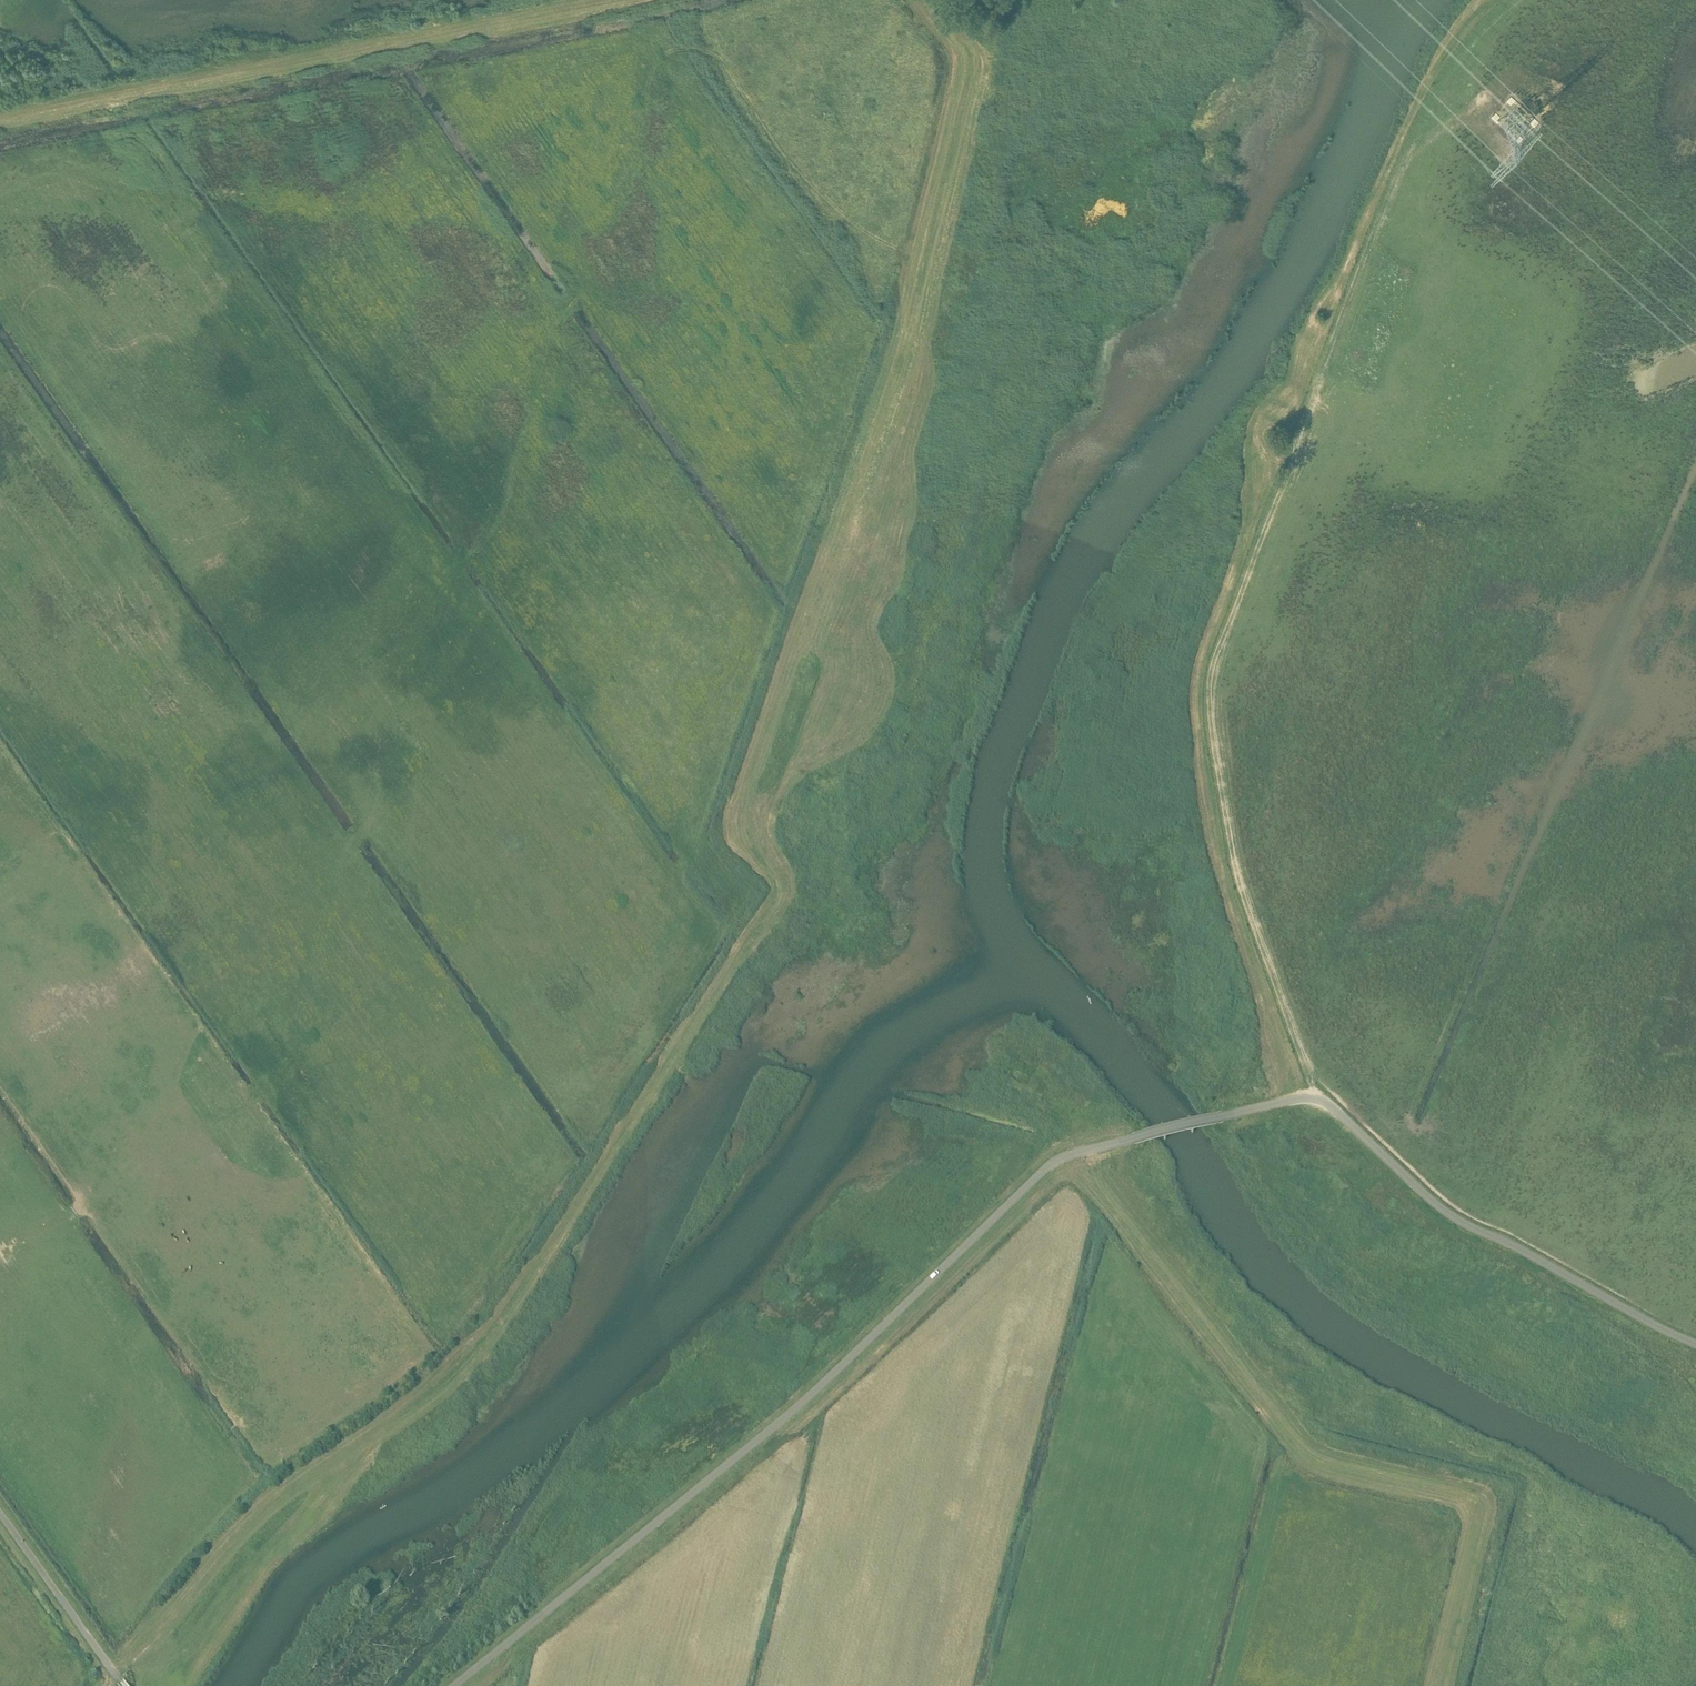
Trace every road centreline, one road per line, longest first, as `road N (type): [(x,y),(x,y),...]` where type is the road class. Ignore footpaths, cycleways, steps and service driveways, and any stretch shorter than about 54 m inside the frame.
road 1 (track): [(970,61),(943,216),(755,774),(745,832),(771,859),(778,896),(468,1368),(262,1515),(115,1674)]
road 2 (unclassified): [(1695,1343),(1448,1210),(1328,1100),(1310,1097),(1061,1156),(1003,1196),(934,1280),(813,1394),(457,1685)]
road 3 (unclassified): [(115,1674),(0,1511)]

